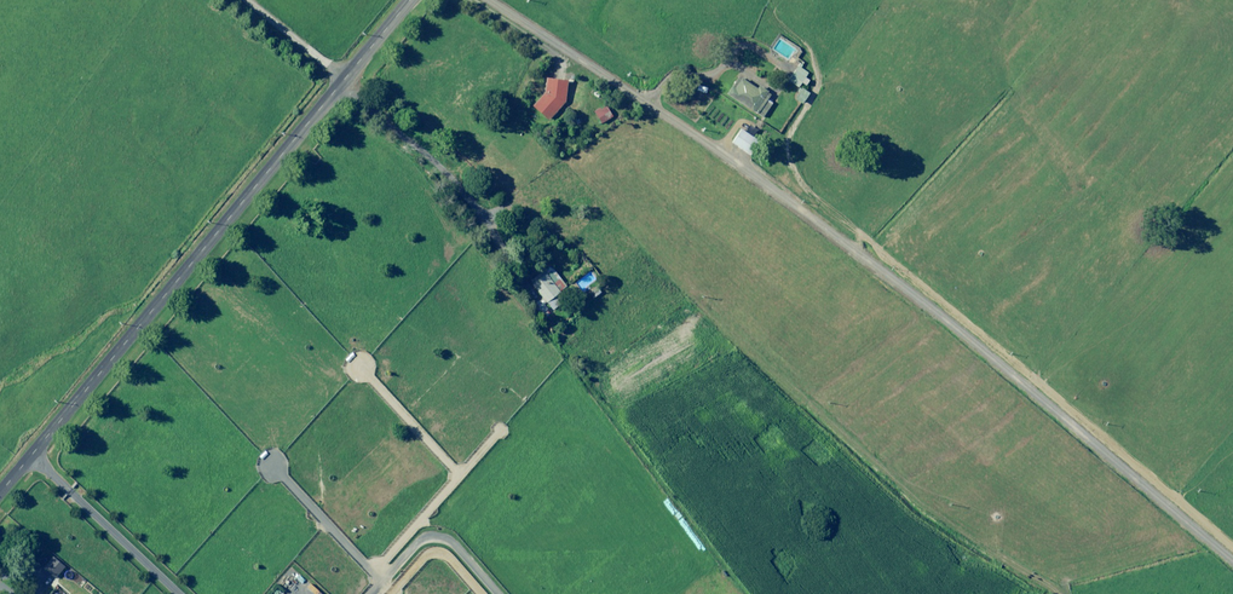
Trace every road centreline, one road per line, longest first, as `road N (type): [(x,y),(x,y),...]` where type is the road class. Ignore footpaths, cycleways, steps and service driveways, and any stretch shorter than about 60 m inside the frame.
road 1 (track): [(1232,559),(755,175),(486,0)]
road 2 (track): [(1079,593),(963,530),(653,270),(564,229),(480,209),(430,155),(340,86)]
road 3 (unclassified): [(0,494),(411,0)]
road 4 (track): [(475,463),(357,593)]

